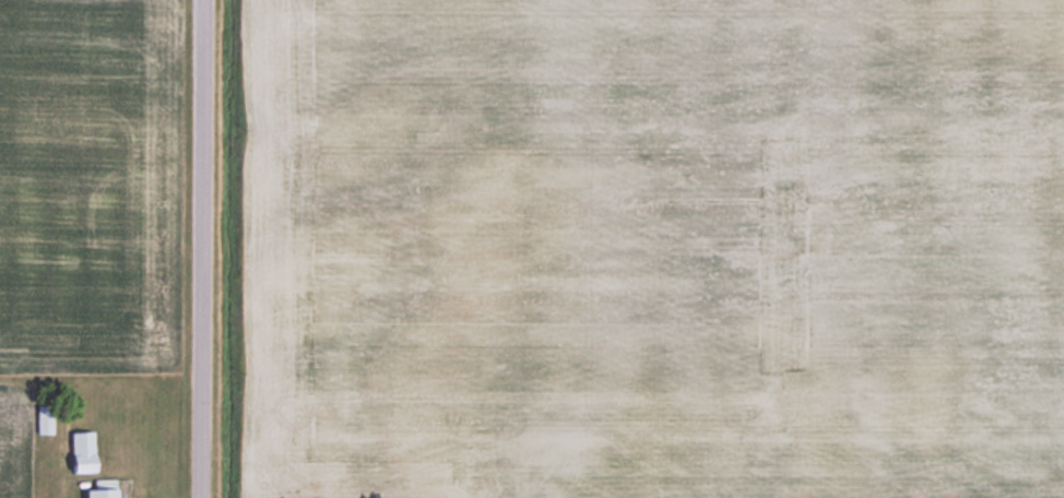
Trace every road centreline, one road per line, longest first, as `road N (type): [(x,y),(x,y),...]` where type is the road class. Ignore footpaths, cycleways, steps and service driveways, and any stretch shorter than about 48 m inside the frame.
road 1 (residential): [(204,0),(202,497)]

